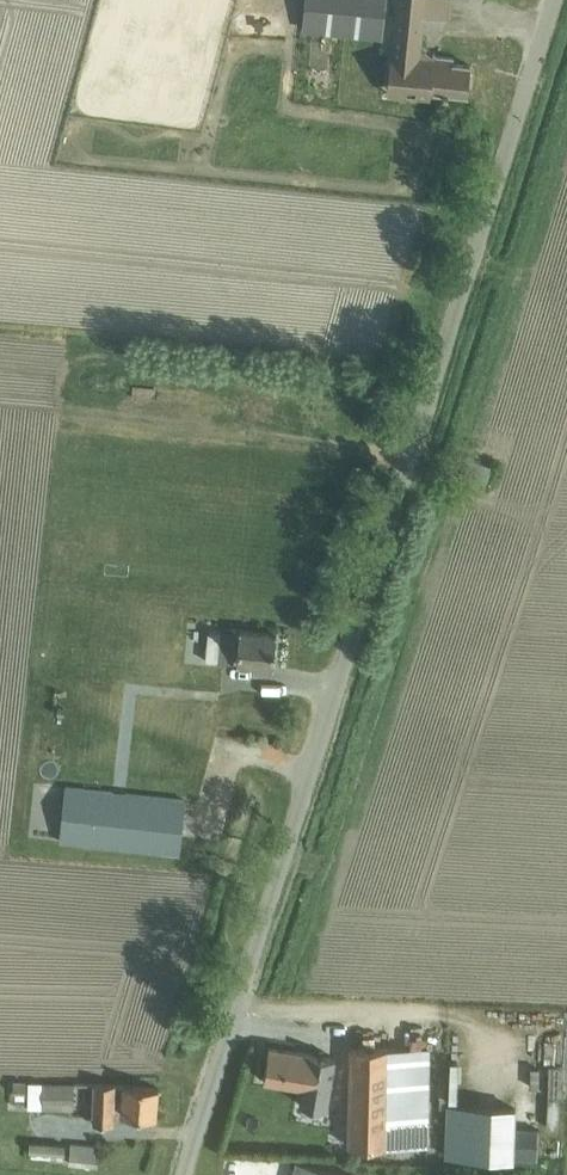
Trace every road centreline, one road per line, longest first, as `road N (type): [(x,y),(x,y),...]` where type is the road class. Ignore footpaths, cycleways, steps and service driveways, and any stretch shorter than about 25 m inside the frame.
road 1 (unclassified): [(183,1174),(553,0)]

